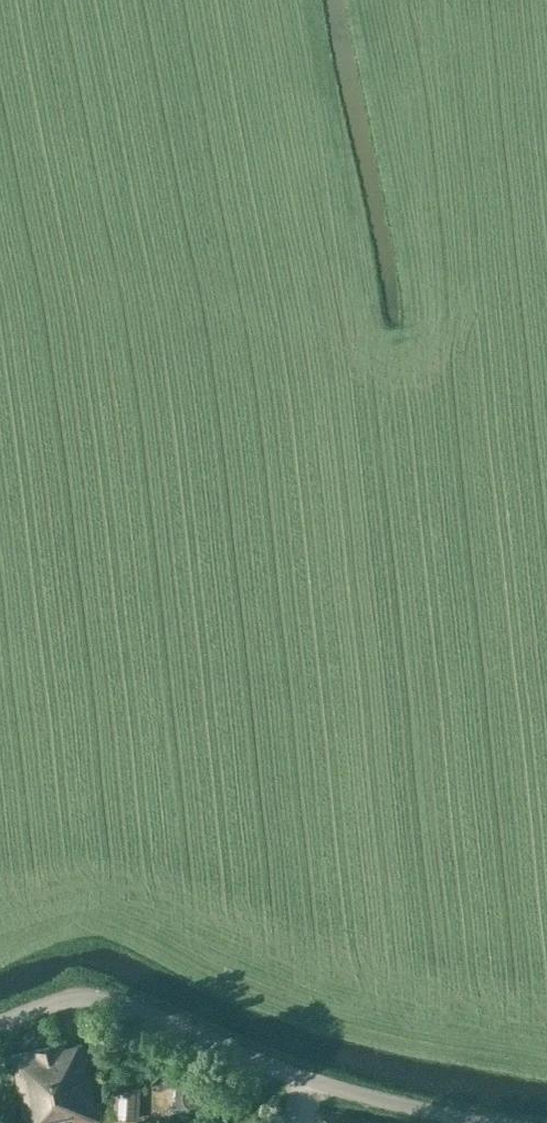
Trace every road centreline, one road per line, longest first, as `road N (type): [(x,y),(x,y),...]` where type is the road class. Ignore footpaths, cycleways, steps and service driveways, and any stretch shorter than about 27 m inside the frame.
road 1 (unclassified): [(480,1122),(307,1078),(113,1002),(72,997),(0,1022)]

